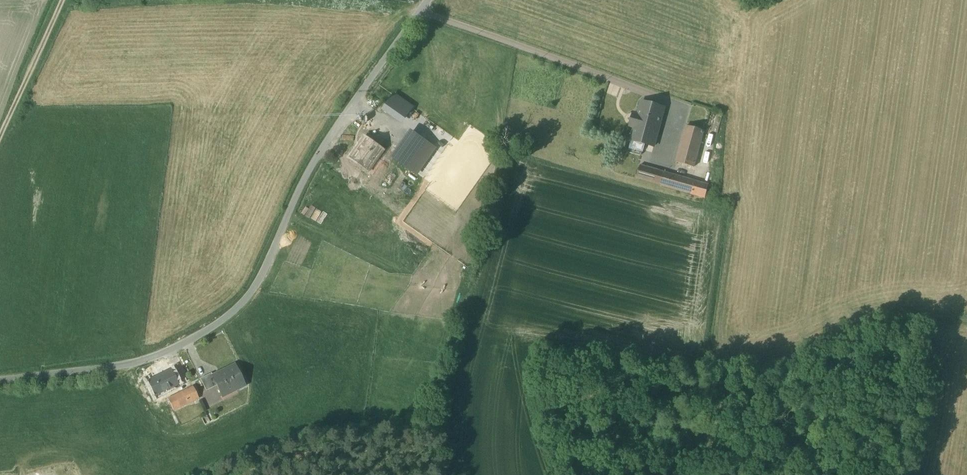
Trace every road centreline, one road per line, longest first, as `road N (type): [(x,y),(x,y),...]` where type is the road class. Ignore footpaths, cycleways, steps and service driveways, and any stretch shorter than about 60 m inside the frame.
road 1 (unclassified): [(0,379),(150,358),(236,312),(268,265),(308,173),(427,0)]
road 2 (track): [(63,0),(0,143)]

